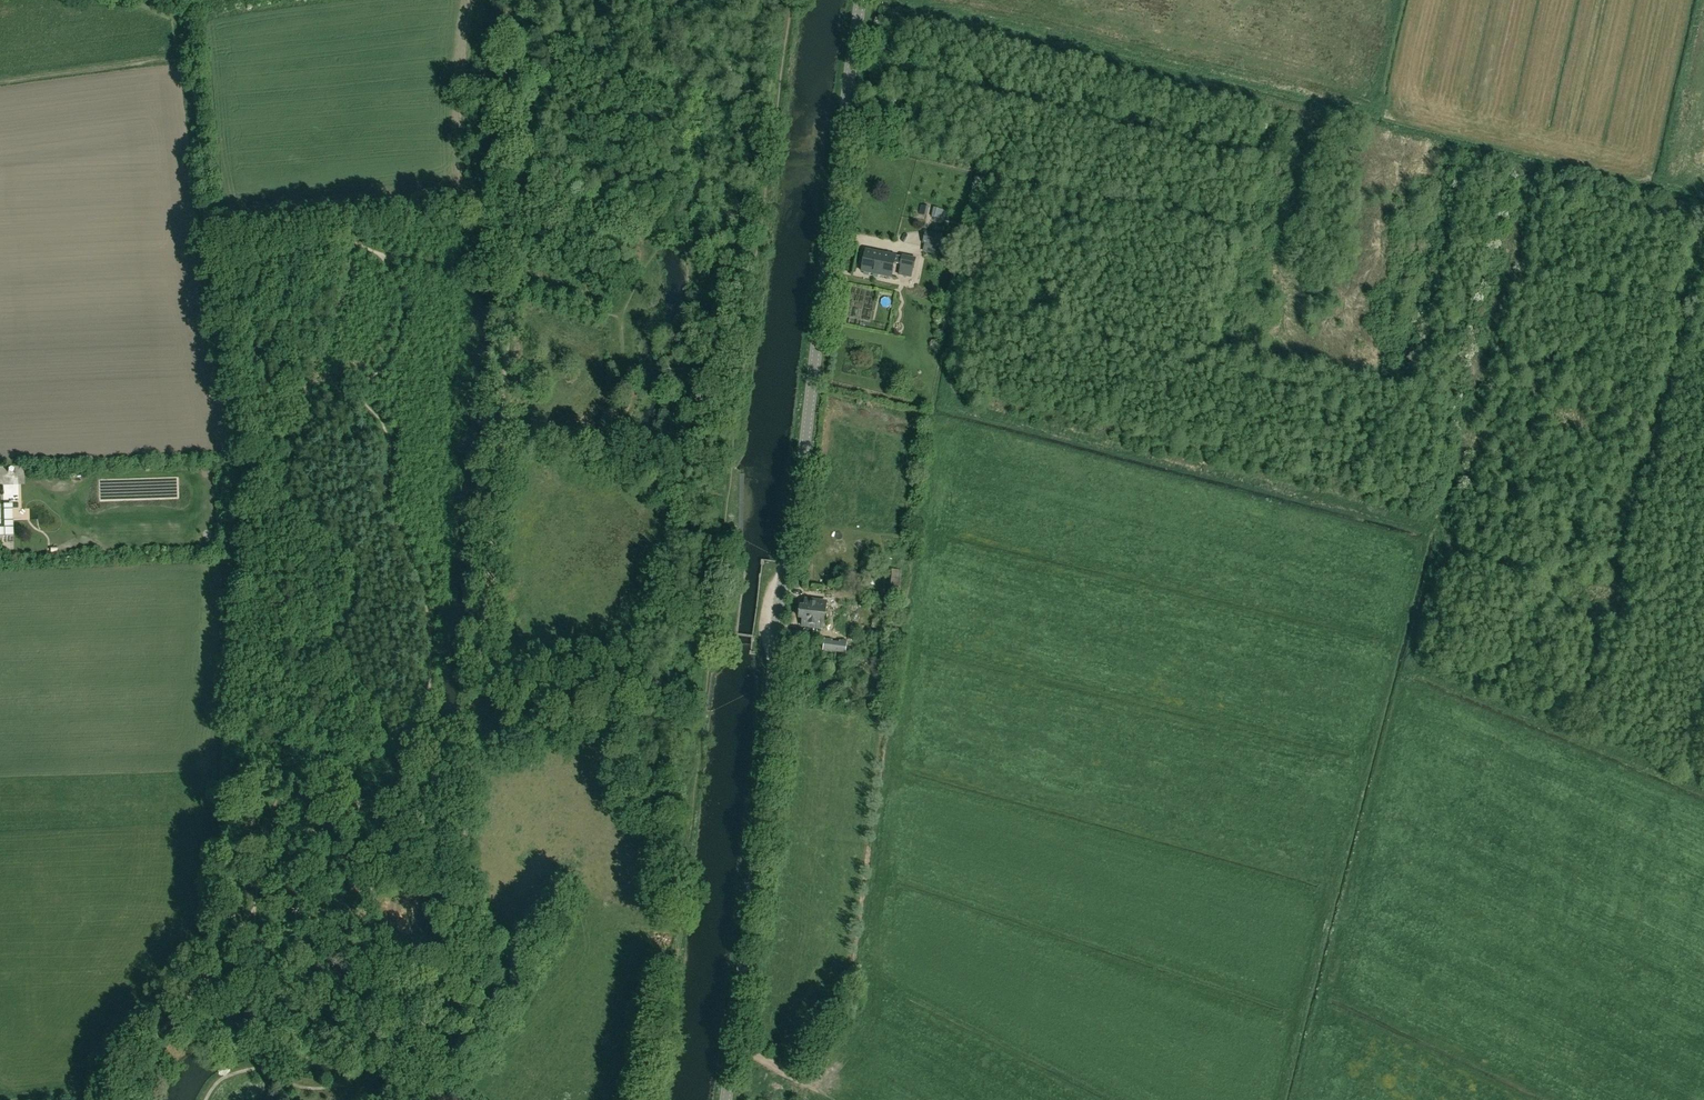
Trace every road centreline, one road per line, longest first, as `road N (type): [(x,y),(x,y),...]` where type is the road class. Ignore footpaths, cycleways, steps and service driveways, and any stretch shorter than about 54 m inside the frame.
road 1 (tertiary): [(726,1099),(778,630),(861,0)]

